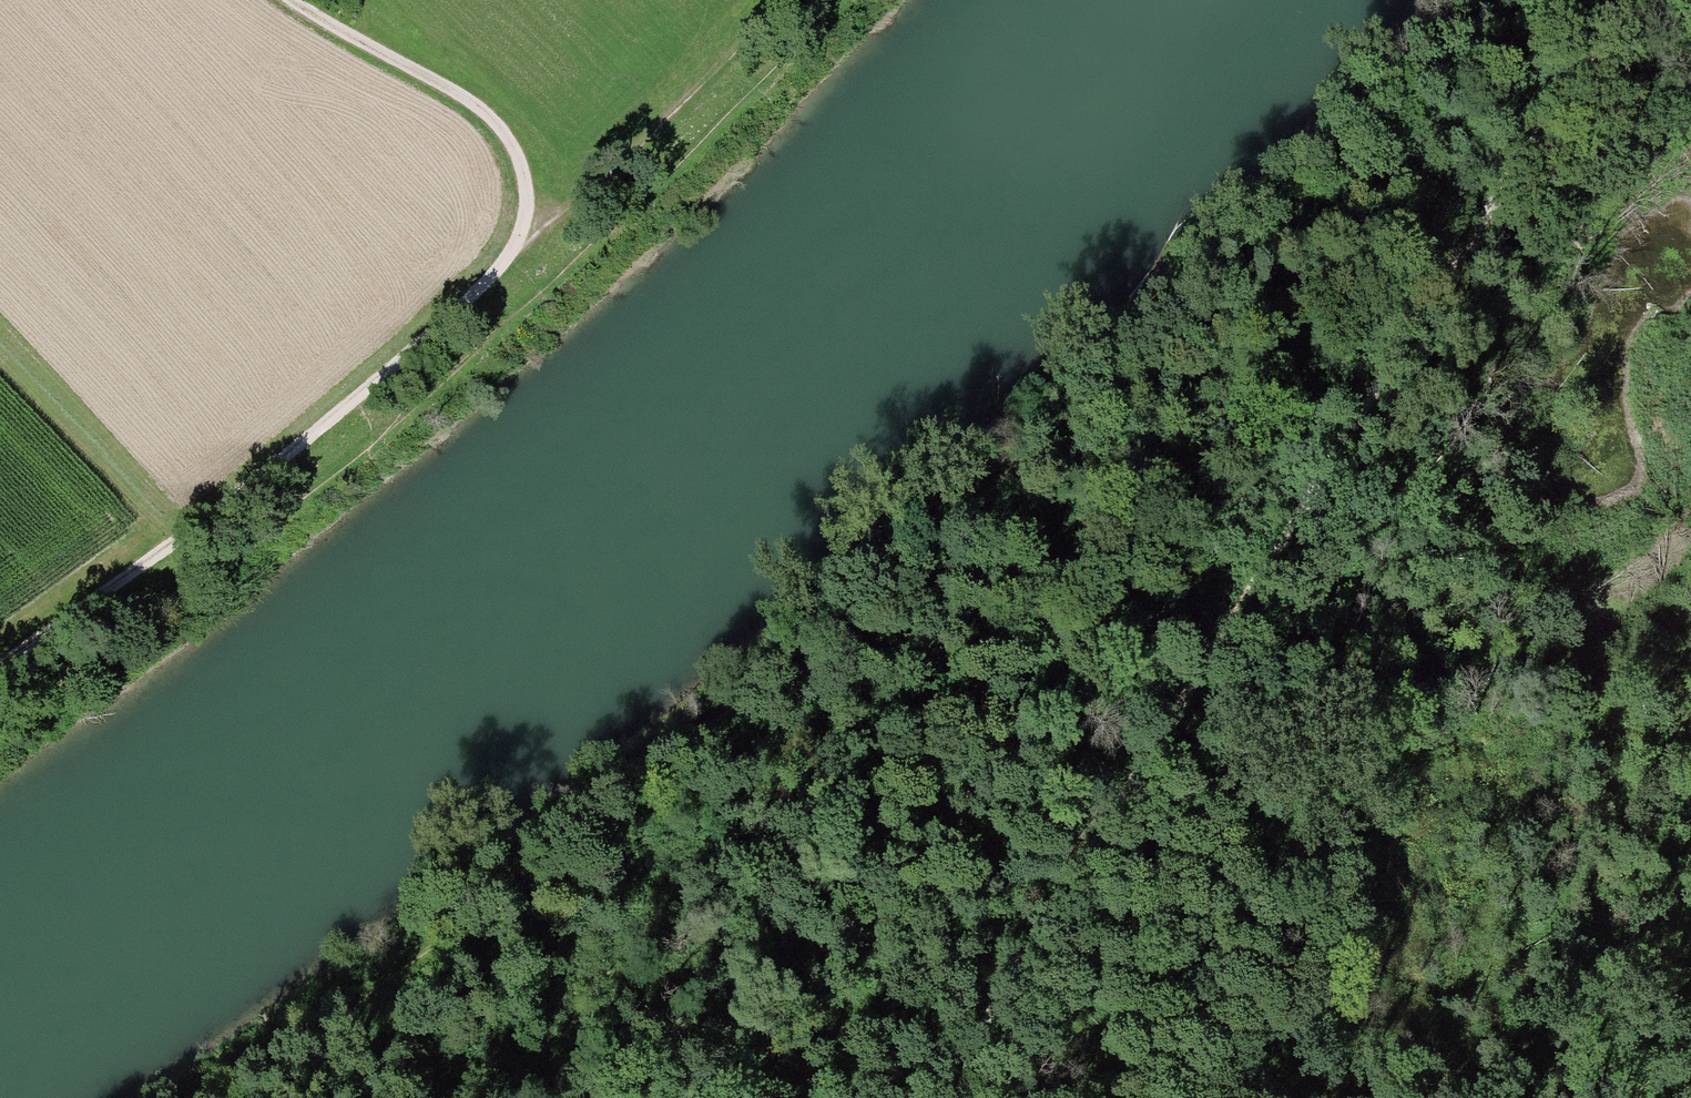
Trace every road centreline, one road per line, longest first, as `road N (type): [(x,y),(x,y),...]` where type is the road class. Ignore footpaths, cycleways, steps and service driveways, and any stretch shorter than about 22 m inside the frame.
road 1 (track): [(1498,0),(1340,163),(947,521),(609,812),(217,1097)]
road 2 (track): [(1648,0),(1559,107),(1482,221),(939,1097)]
road 3 (track): [(0,664),(208,521),(452,314),(514,248)]
road 4 (track): [(1273,1097),(1304,1042),(1466,845),(1516,770),(1540,603)]
road 5 (track): [(1482,221),(1436,408),(1445,448),(1491,534),(1621,720)]
road 6 (track): [(1604,1097),(1634,966),(1640,897),(1636,797),(1621,720)]
road 7 (track): [(514,248),(522,198),(505,150),(479,116),(440,81),(333,33),(289,0)]
road 8 (track): [(774,0),(514,248)]

